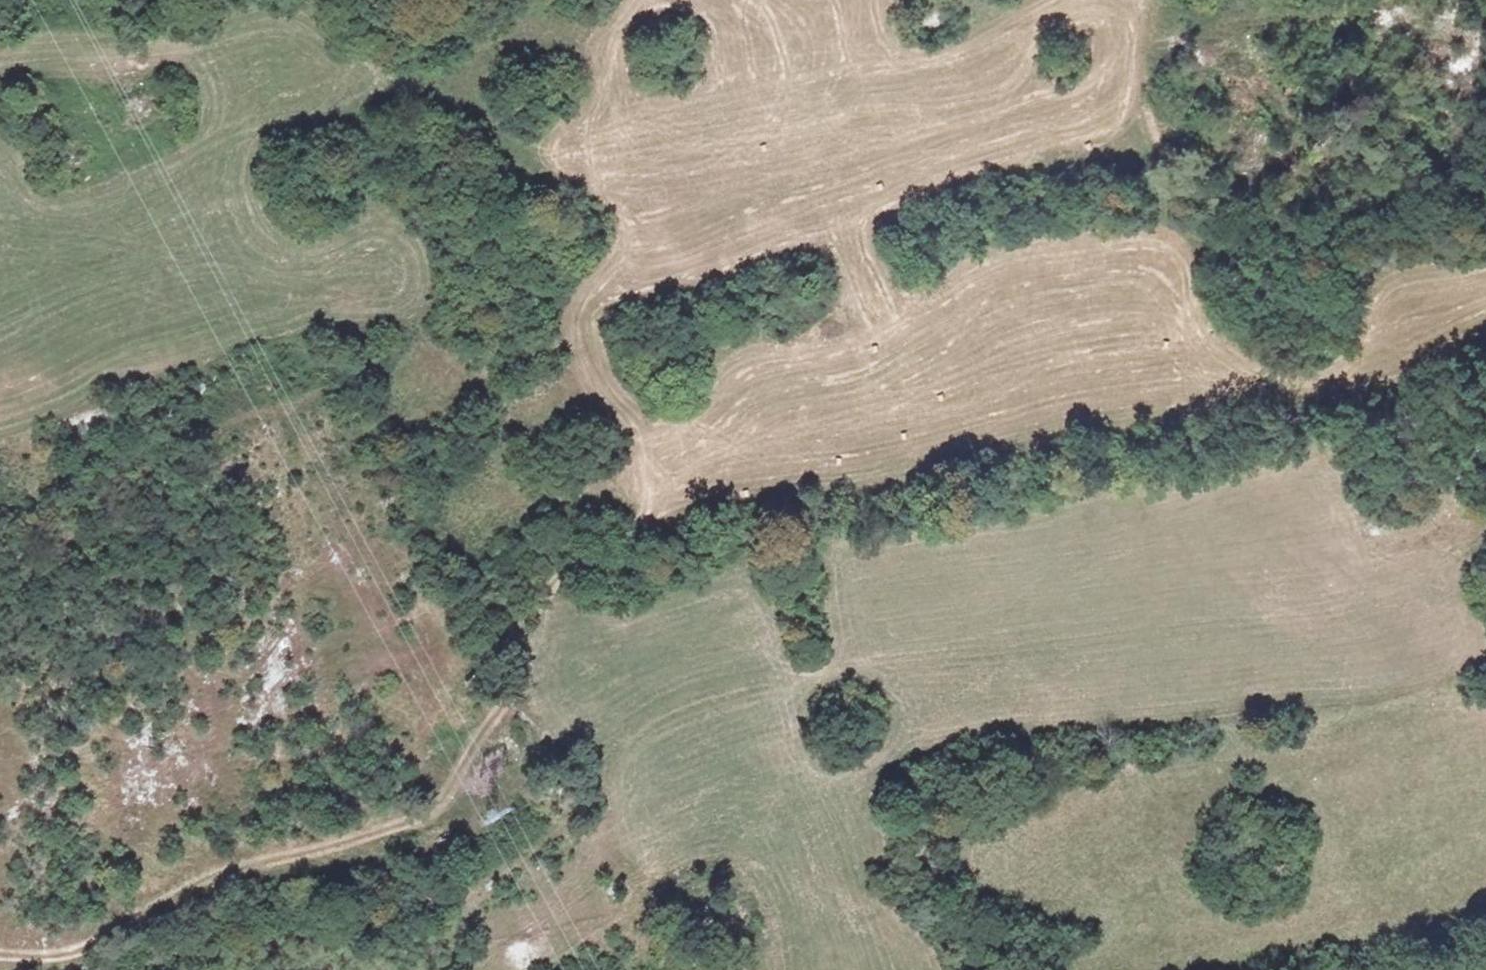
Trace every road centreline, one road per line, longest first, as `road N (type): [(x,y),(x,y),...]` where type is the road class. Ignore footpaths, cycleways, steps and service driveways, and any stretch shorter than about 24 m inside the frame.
road 1 (track): [(0,949),(93,944),(409,820)]

